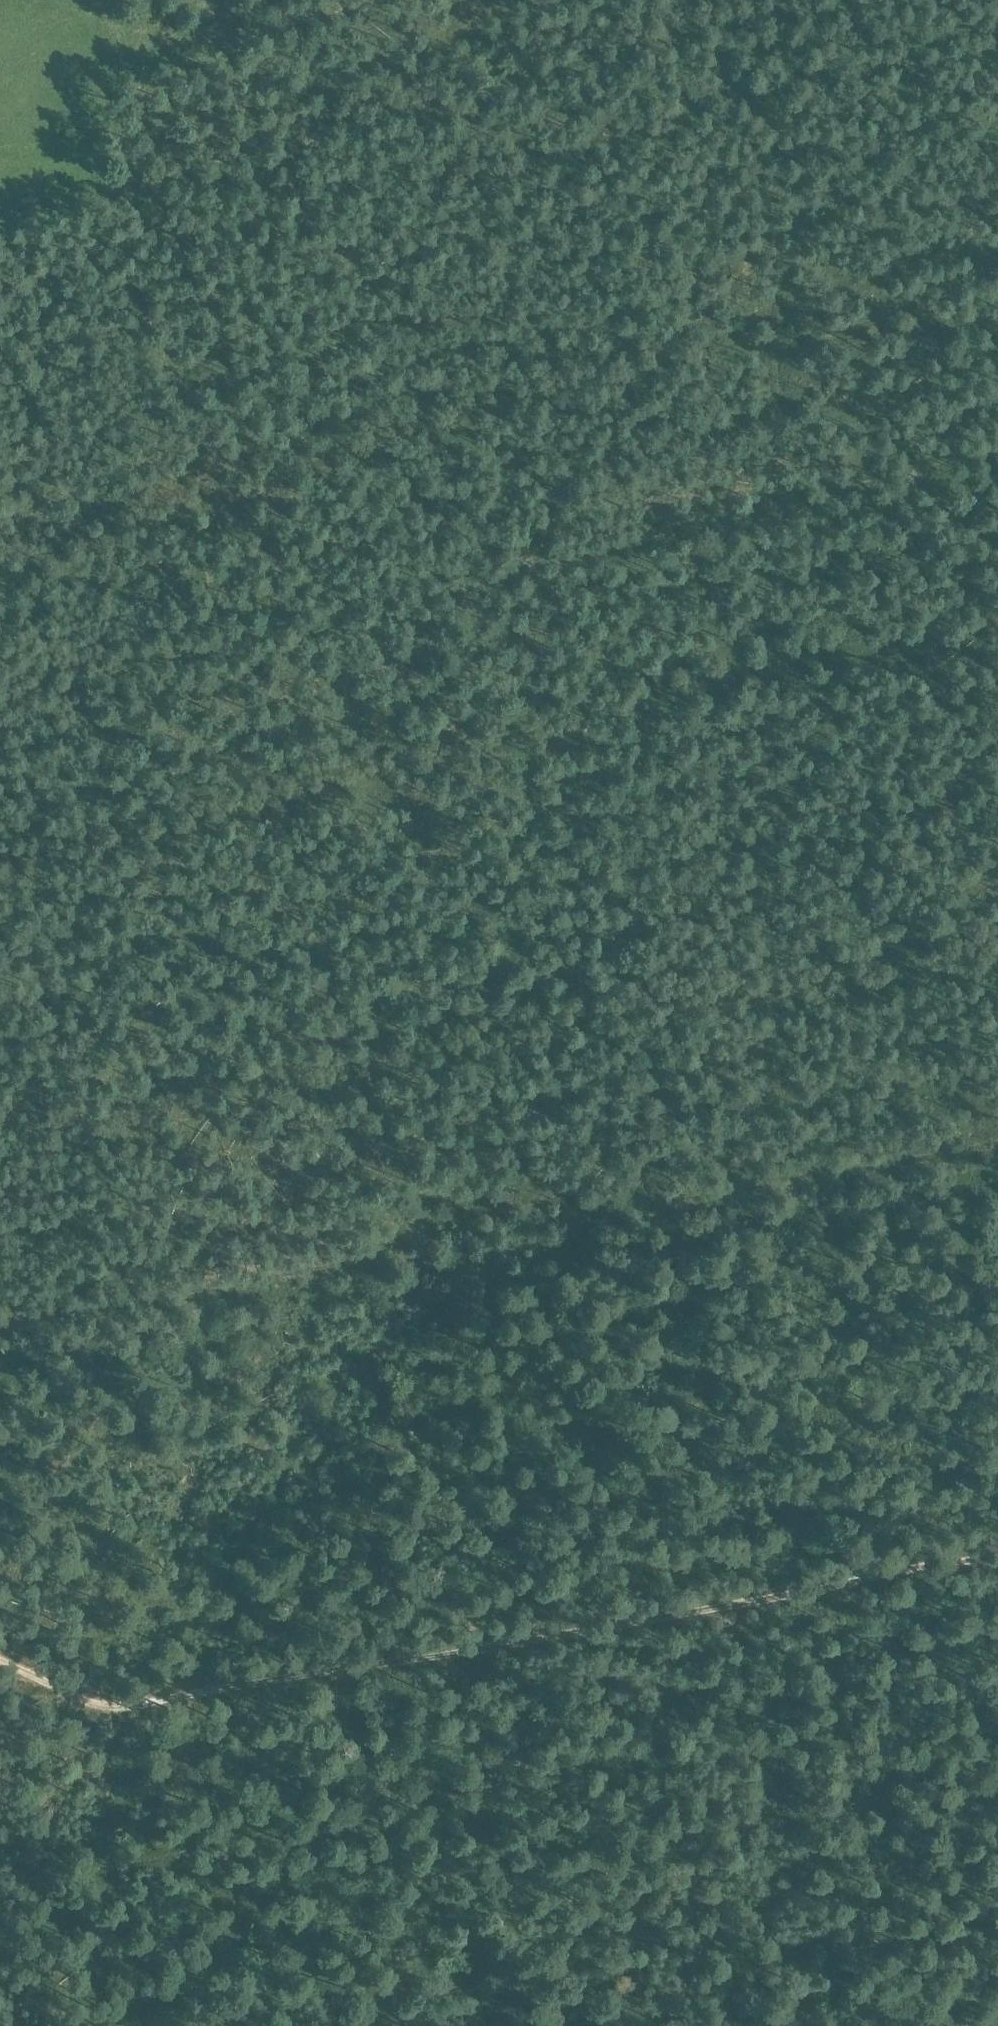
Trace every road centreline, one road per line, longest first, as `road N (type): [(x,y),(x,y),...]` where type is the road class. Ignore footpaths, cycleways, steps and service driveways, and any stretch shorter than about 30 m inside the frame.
road 1 (track): [(0,1660),(96,1704),(127,1707),(997,1559)]

